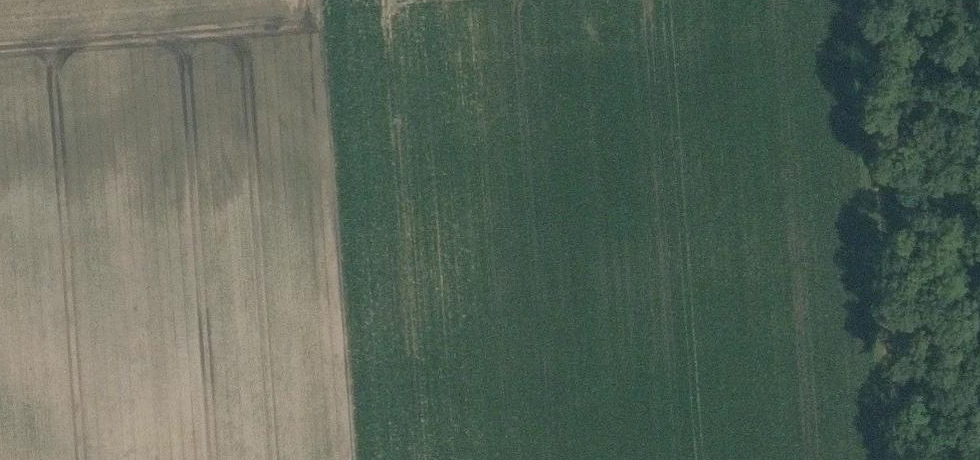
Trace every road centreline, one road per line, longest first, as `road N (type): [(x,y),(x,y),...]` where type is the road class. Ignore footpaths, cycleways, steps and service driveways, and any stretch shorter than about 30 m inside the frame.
road 1 (track): [(867,0),(897,459)]

